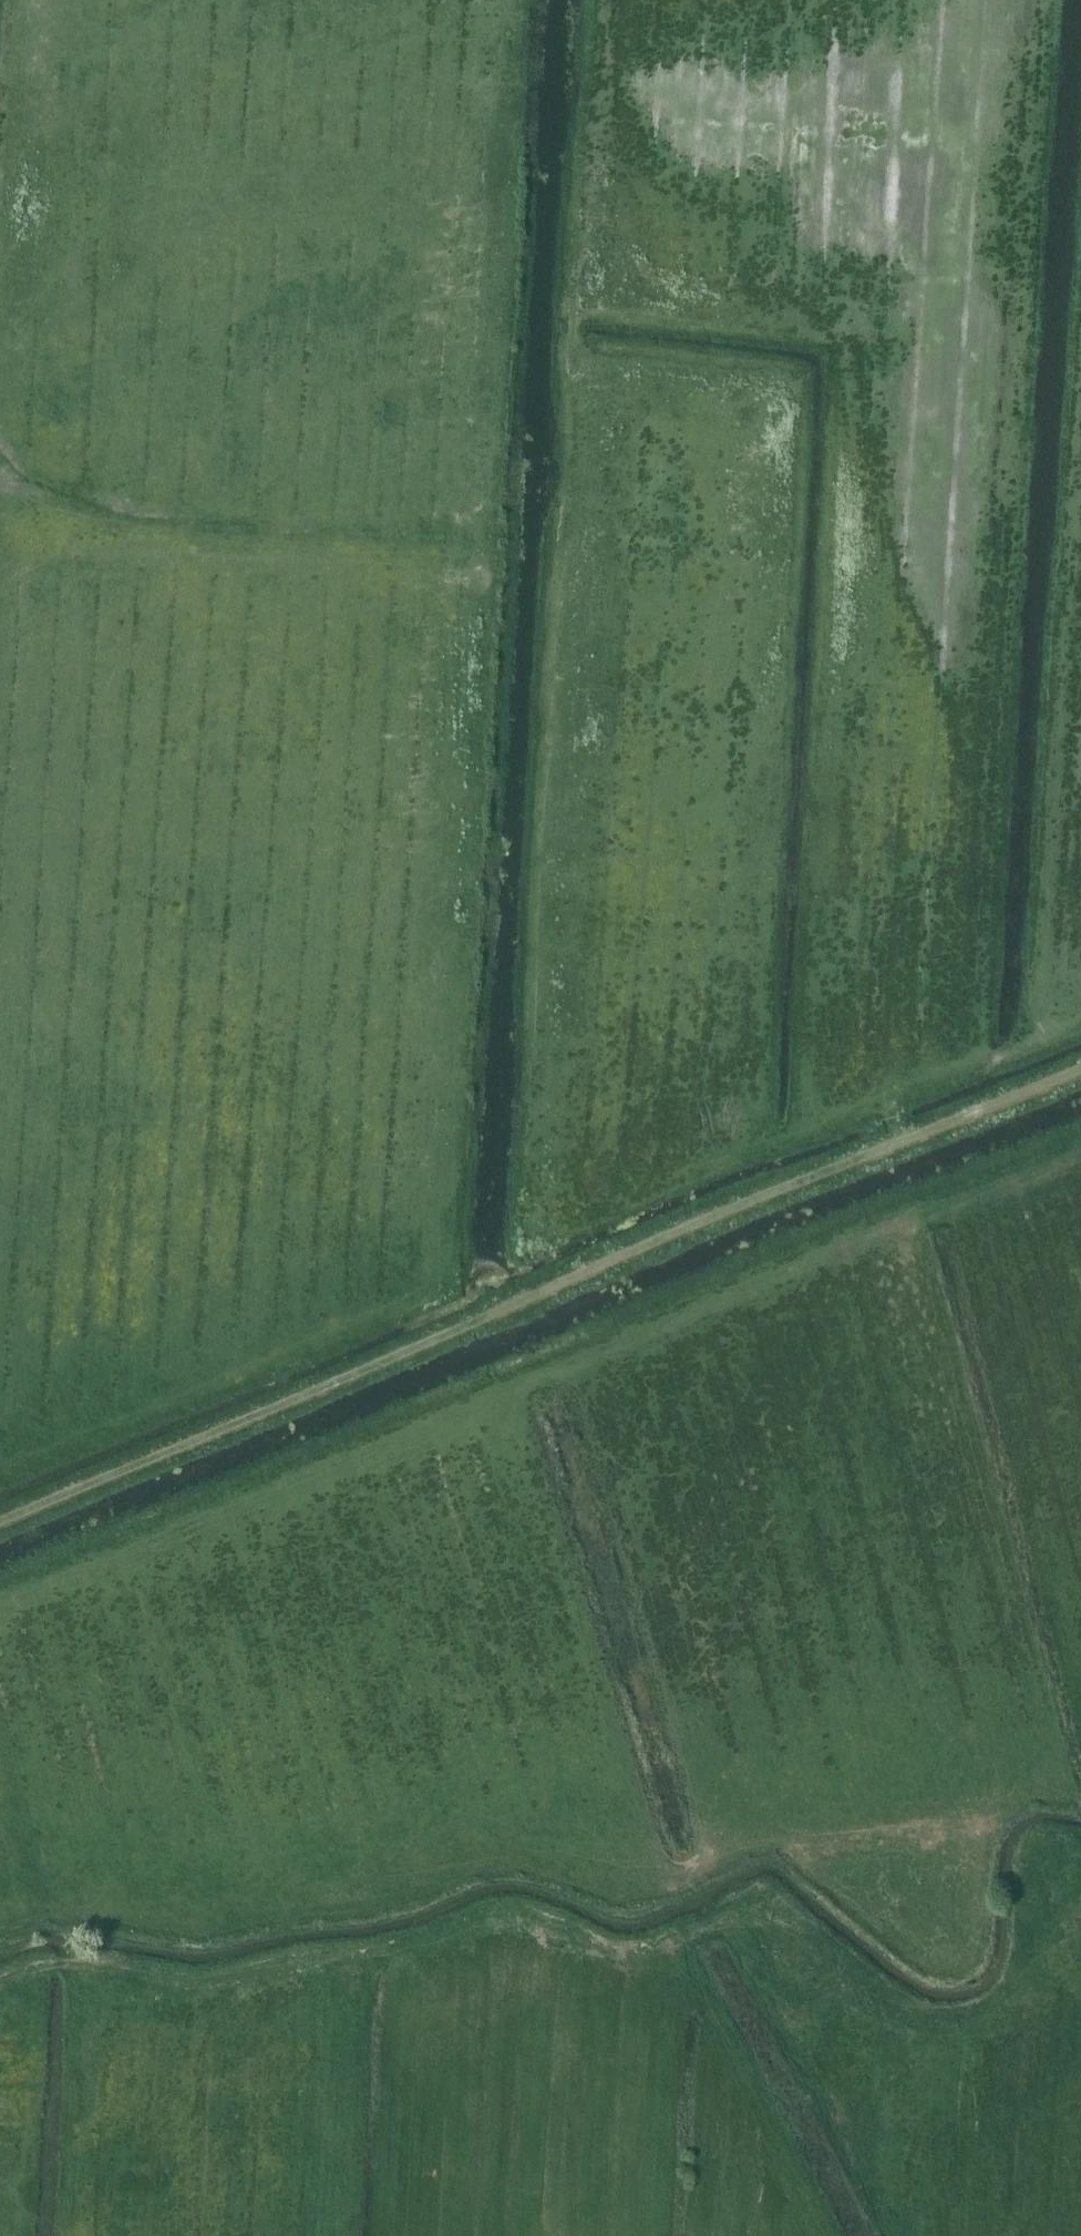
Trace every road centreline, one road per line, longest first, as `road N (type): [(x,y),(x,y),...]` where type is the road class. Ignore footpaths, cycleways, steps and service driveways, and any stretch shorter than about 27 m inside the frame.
road 1 (track): [(0,1521),(1080,1066)]

